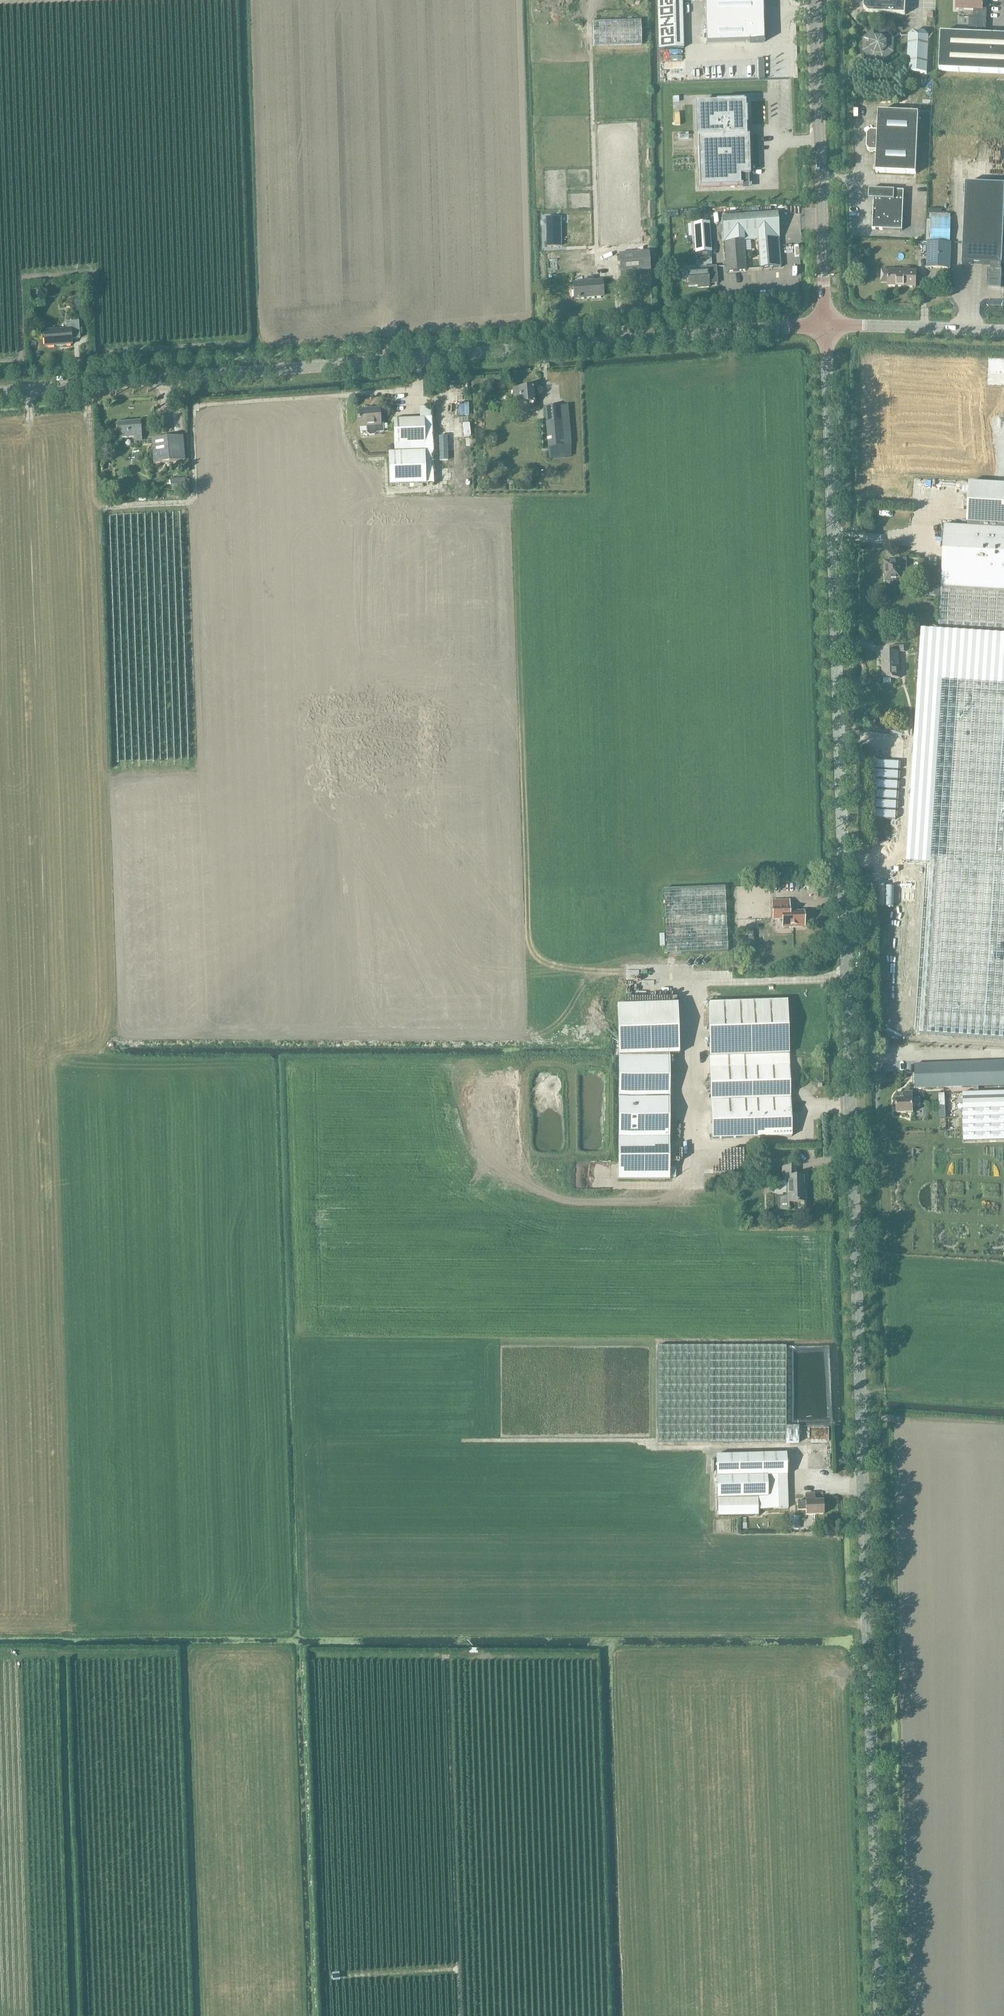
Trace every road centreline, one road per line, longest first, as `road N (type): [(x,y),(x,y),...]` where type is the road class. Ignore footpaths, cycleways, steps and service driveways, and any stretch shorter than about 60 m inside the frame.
road 1 (tertiary): [(885,2015),(824,324)]
road 2 (tertiary): [(0,394),(824,324)]
road 3 (unclassified): [(824,324),(816,0)]
road 4 (tertiary): [(824,324),(1003,331)]
road 5 (track): [(1003,1426),(862,1417)]

